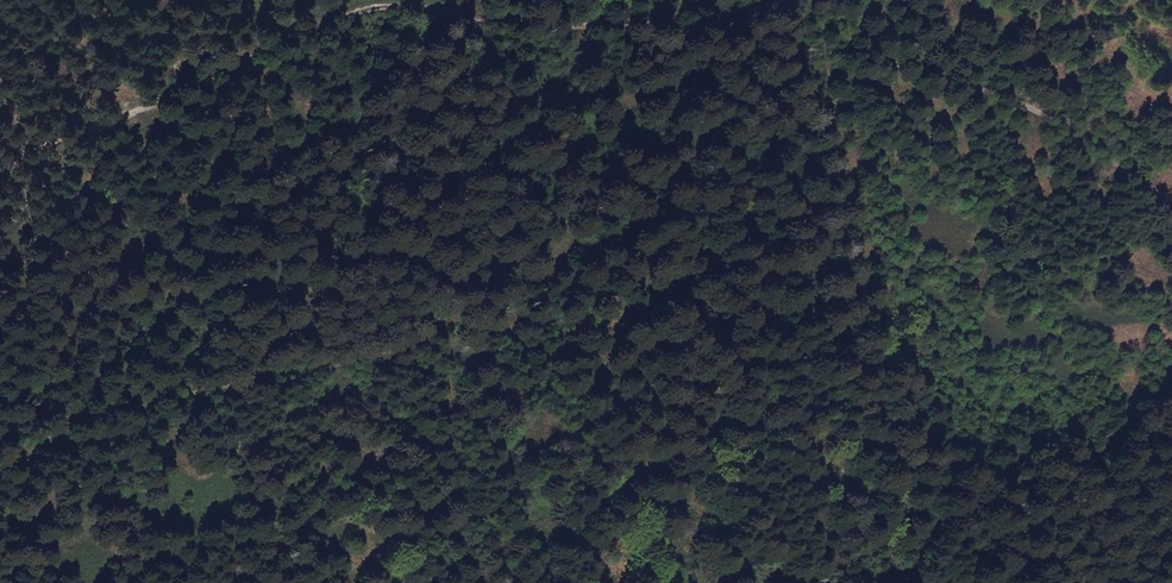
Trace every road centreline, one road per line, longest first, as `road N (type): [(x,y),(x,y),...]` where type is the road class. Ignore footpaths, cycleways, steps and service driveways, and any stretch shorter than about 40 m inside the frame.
road 1 (track): [(0,156),(97,132),(142,134),(256,55),(398,9),(598,23),(802,51),(1050,117),(1171,202)]
road 2 (track): [(1171,296),(1063,272),(894,263),(785,328),(667,307),(574,309),(199,402),(0,427)]
road 3 (track): [(0,234),(97,132)]

